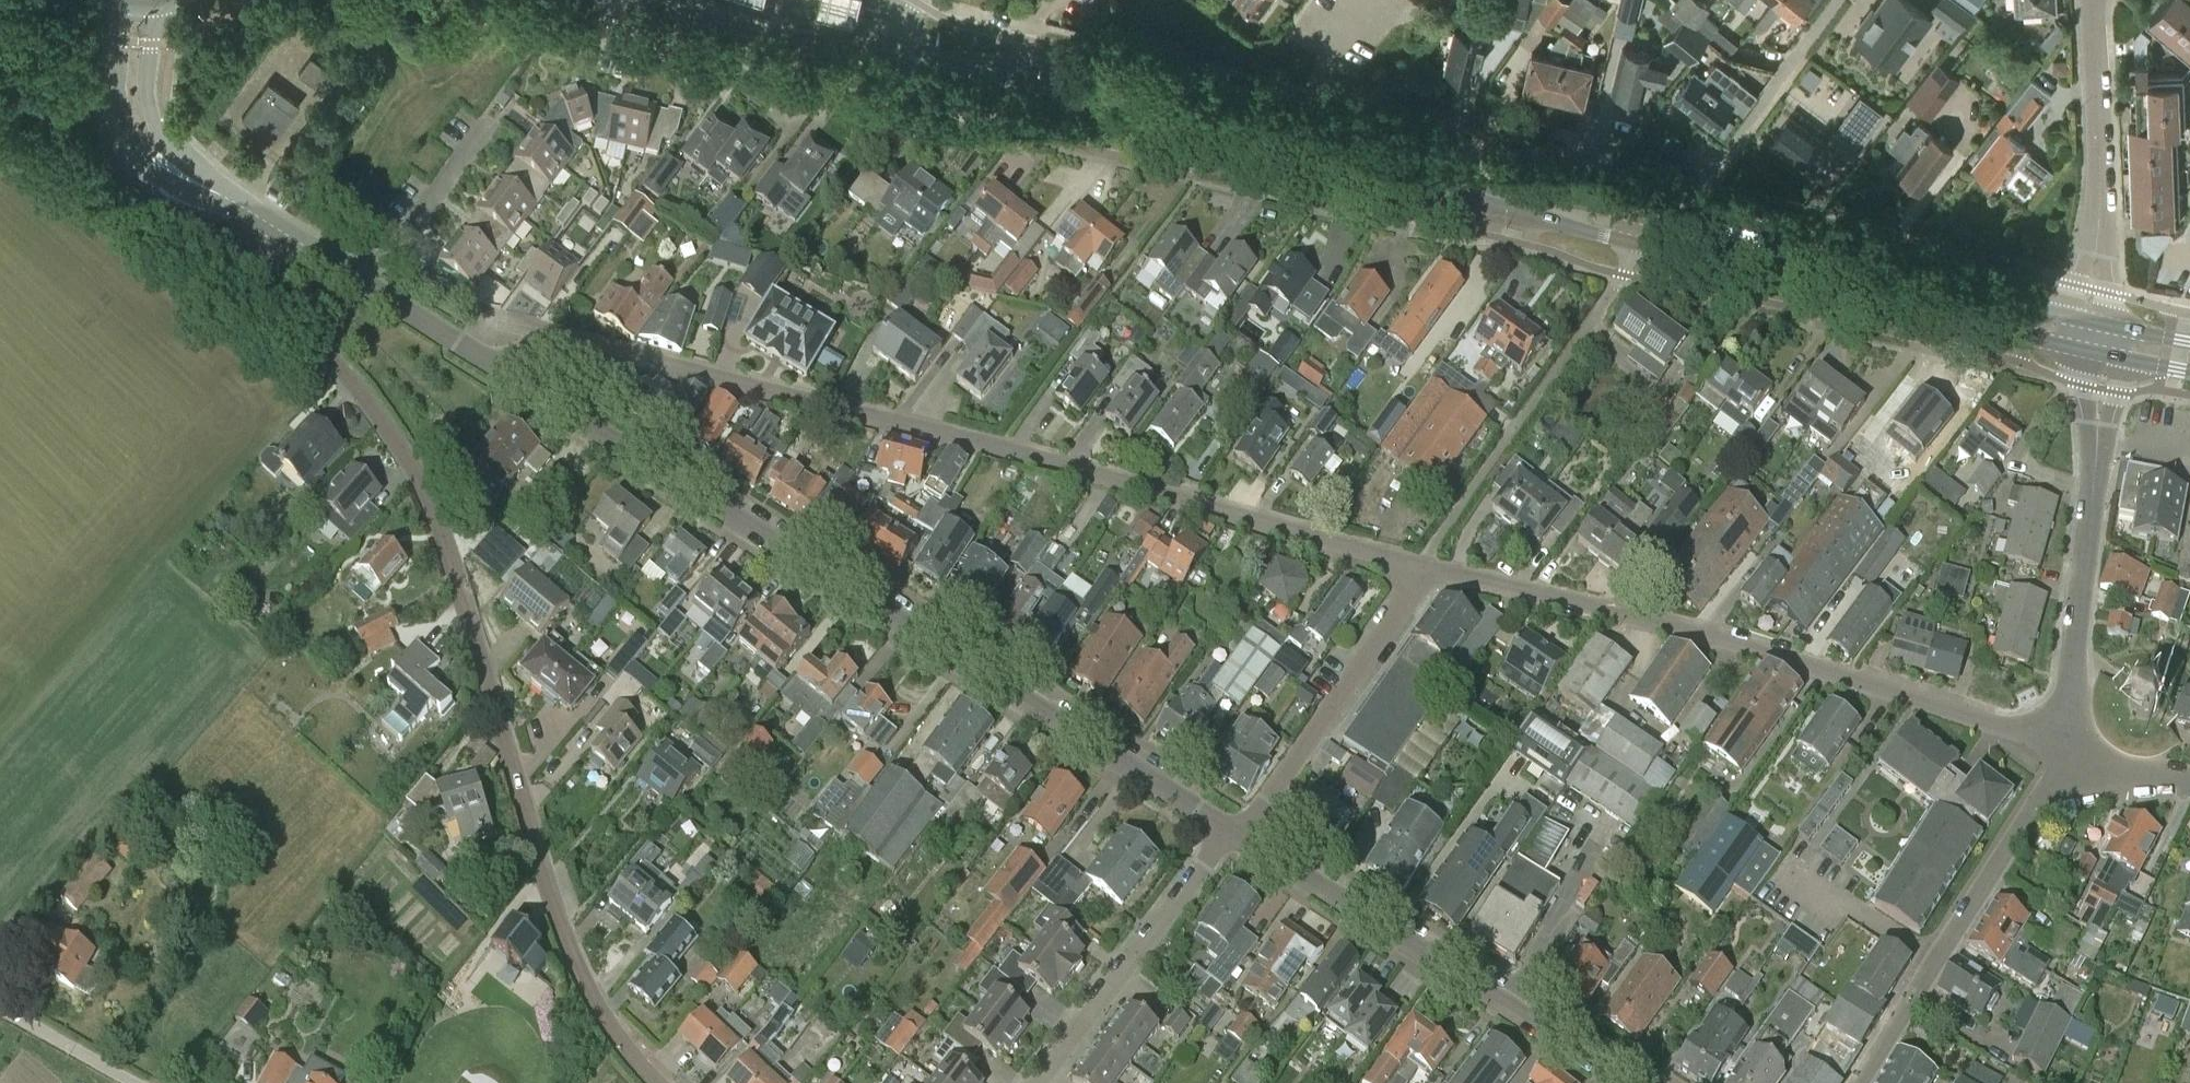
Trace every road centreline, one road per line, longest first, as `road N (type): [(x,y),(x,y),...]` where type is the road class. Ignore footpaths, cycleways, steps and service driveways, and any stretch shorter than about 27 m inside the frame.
road 1 (residential): [(260,219),(263,284),(318,337),(399,453),(445,553),(560,913),(627,1048),(662,1082)]
road 2 (residential): [(1424,570),(998,446),(555,342),(530,345),(509,374)]
road 3 (secondary): [(1232,832),(509,374)]
road 4 (residential): [(2066,754),(1950,708),(1424,570)]
road 5 (primary): [(1303,149),(761,21)]
road 6 (secondary): [(1624,1082),(1232,832)]
road 7 (residential): [(2066,754),(1859,1082)]
road 8 (residential): [(1232,832),(1255,813),(1424,570)]
road 9 (residential): [(2066,754),(2093,439)]
road 10 (residential): [(1042,1082),(1232,832)]
road 11 (primary): [(1558,210),(1303,149)]
road 12 (residential): [(2097,239),(2091,0)]
road 13 (secondary): [(121,4),(115,73),(134,146),(144,160),(192,182)]
road 14 (residential): [(365,283),(487,123)]
road 15 (secondary): [(192,182),(155,124),(145,88),(156,9)]
road 16 (primary): [(1950,304),(1771,261)]
road 17 (secondary): [(509,374),(365,283)]
road 18 (residential): [(1303,149),(1327,62),(1369,0)]
road 19 (unclassified): [(130,1082),(0,1009)]
road 20 (primary): [(1950,304),(1998,330),(2080,347)]
road 21 (primary): [(1638,243),(1735,266),(1771,261)]
road 22 (primary): [(2079,317),(2009,302),(1950,304)]
road 23 (residential): [(2189,782),(2066,754)]
road 24 (secondary): [(365,283),(260,219)]
road 25 (primary): [(1676,225),(1596,206),(1558,210)]

